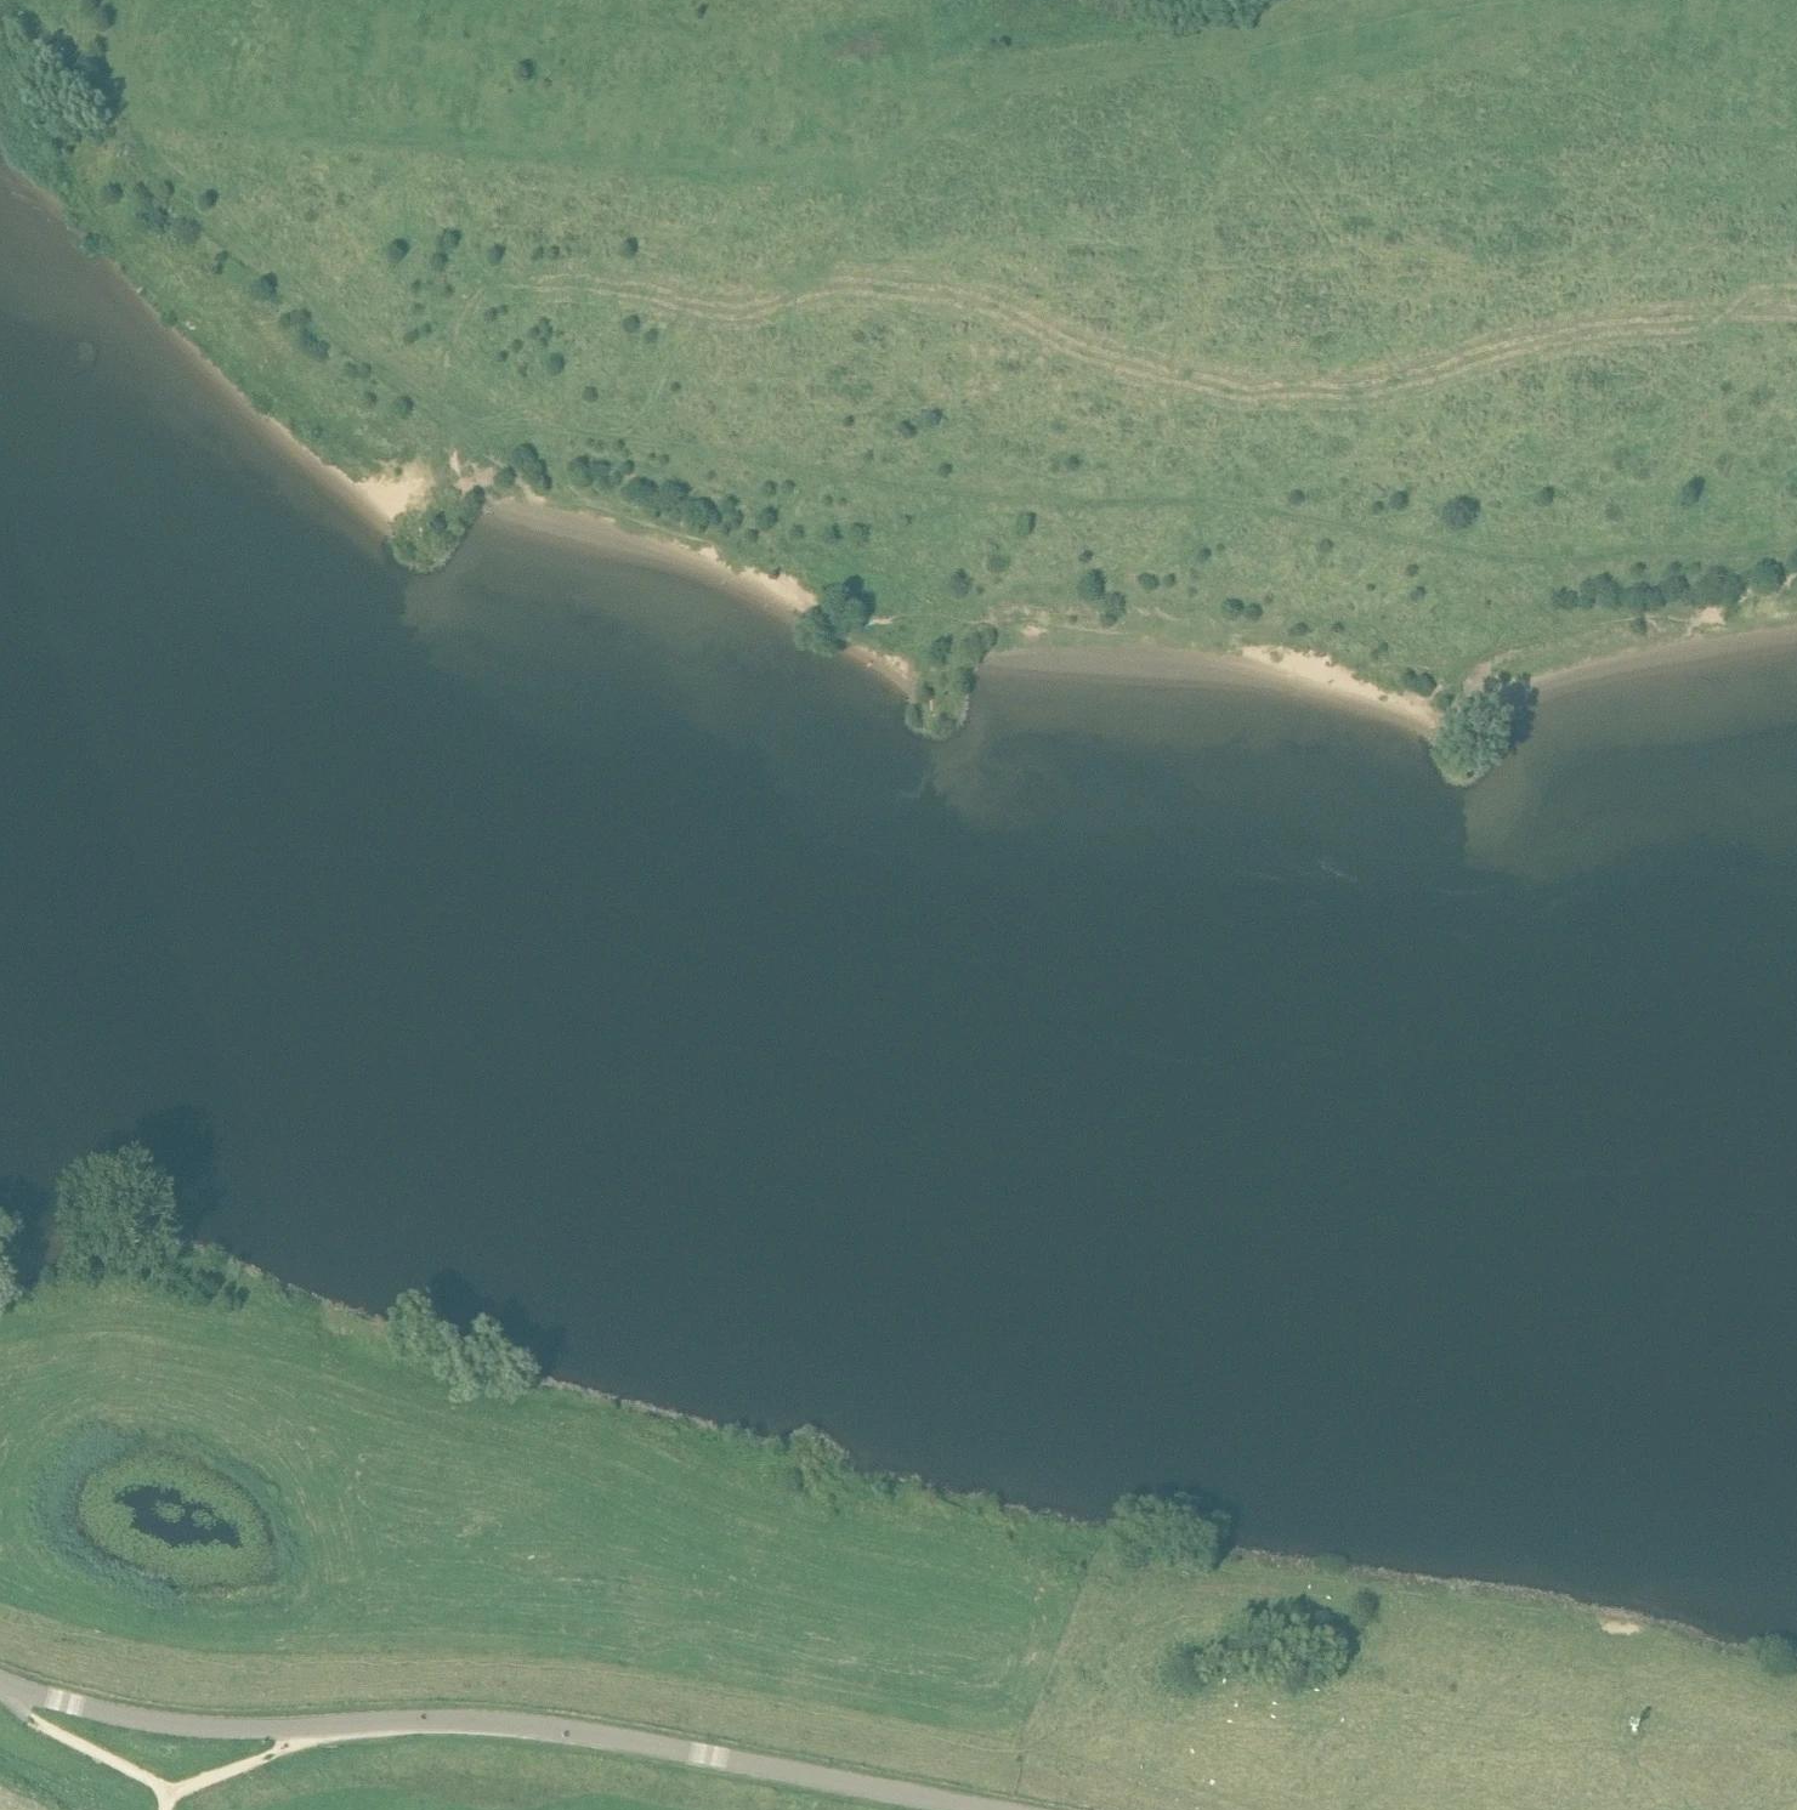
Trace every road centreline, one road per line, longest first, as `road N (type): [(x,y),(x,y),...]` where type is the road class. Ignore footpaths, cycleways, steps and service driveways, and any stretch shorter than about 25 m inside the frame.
road 1 (tertiary): [(990,1809),(569,1730),(421,1721),(182,1726),(0,1684)]

